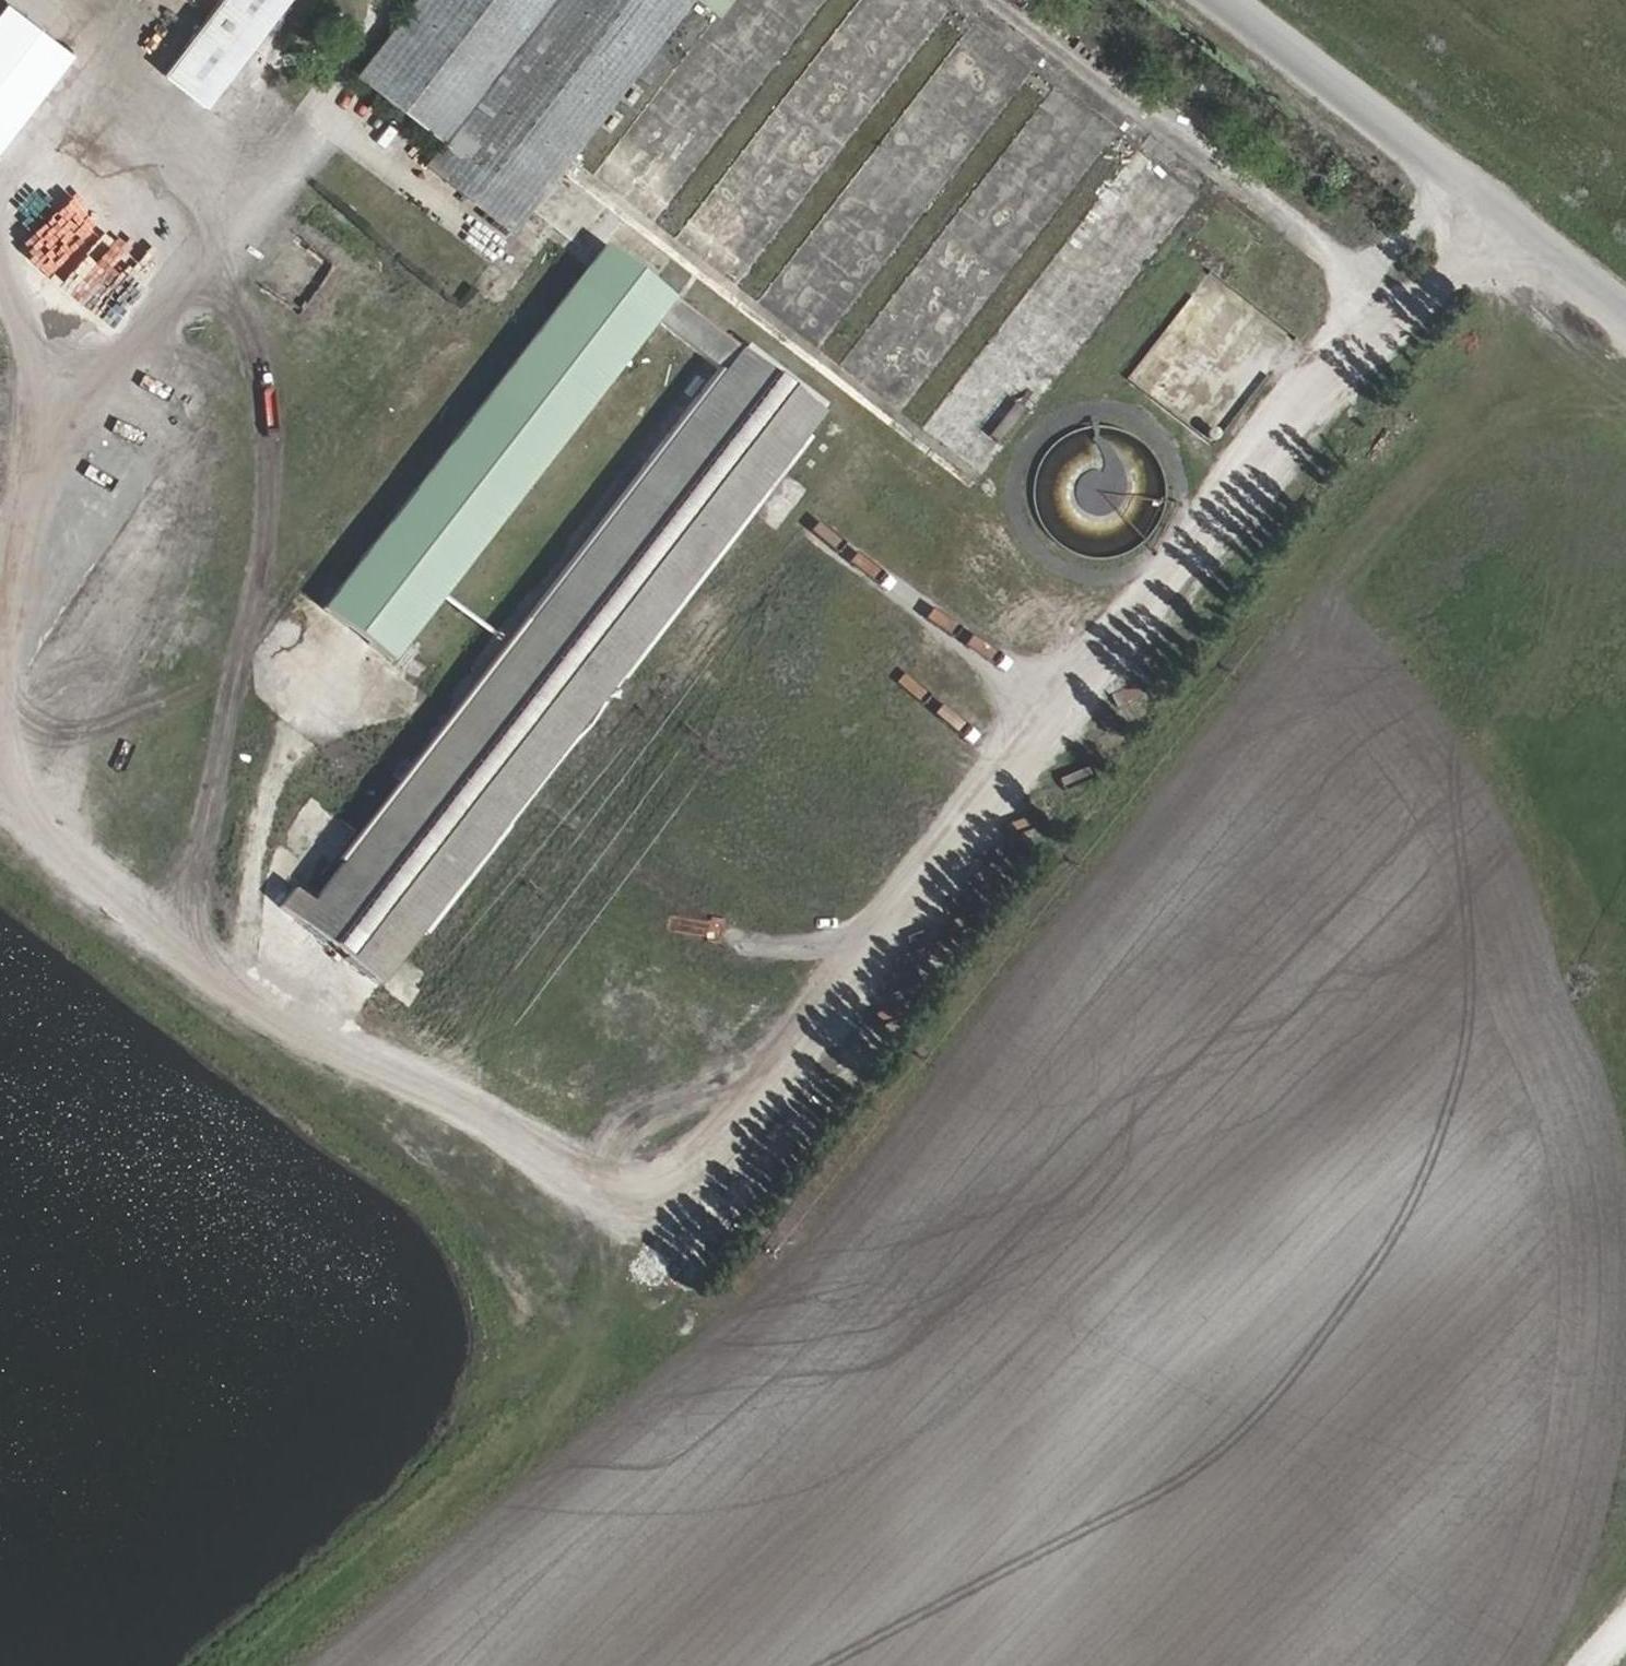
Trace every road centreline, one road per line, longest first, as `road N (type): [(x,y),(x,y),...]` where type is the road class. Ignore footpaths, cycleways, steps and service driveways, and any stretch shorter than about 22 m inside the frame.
road 1 (track): [(0,747),(29,822),(120,907),(315,1045),(471,1133),(662,1195),(764,1098),(1068,713),(1341,325),(1349,263),(1005,0)]
road 2 (unclassified): [(1625,303),(1240,0)]
road 3 (track): [(0,263),(44,401),(10,543),(0,680)]
road 4 (track): [(44,401),(226,248),(261,196),(251,159)]
road 5 (track): [(824,536),(1068,713)]
road 6 (track): [(726,936),(768,947),(891,933)]

